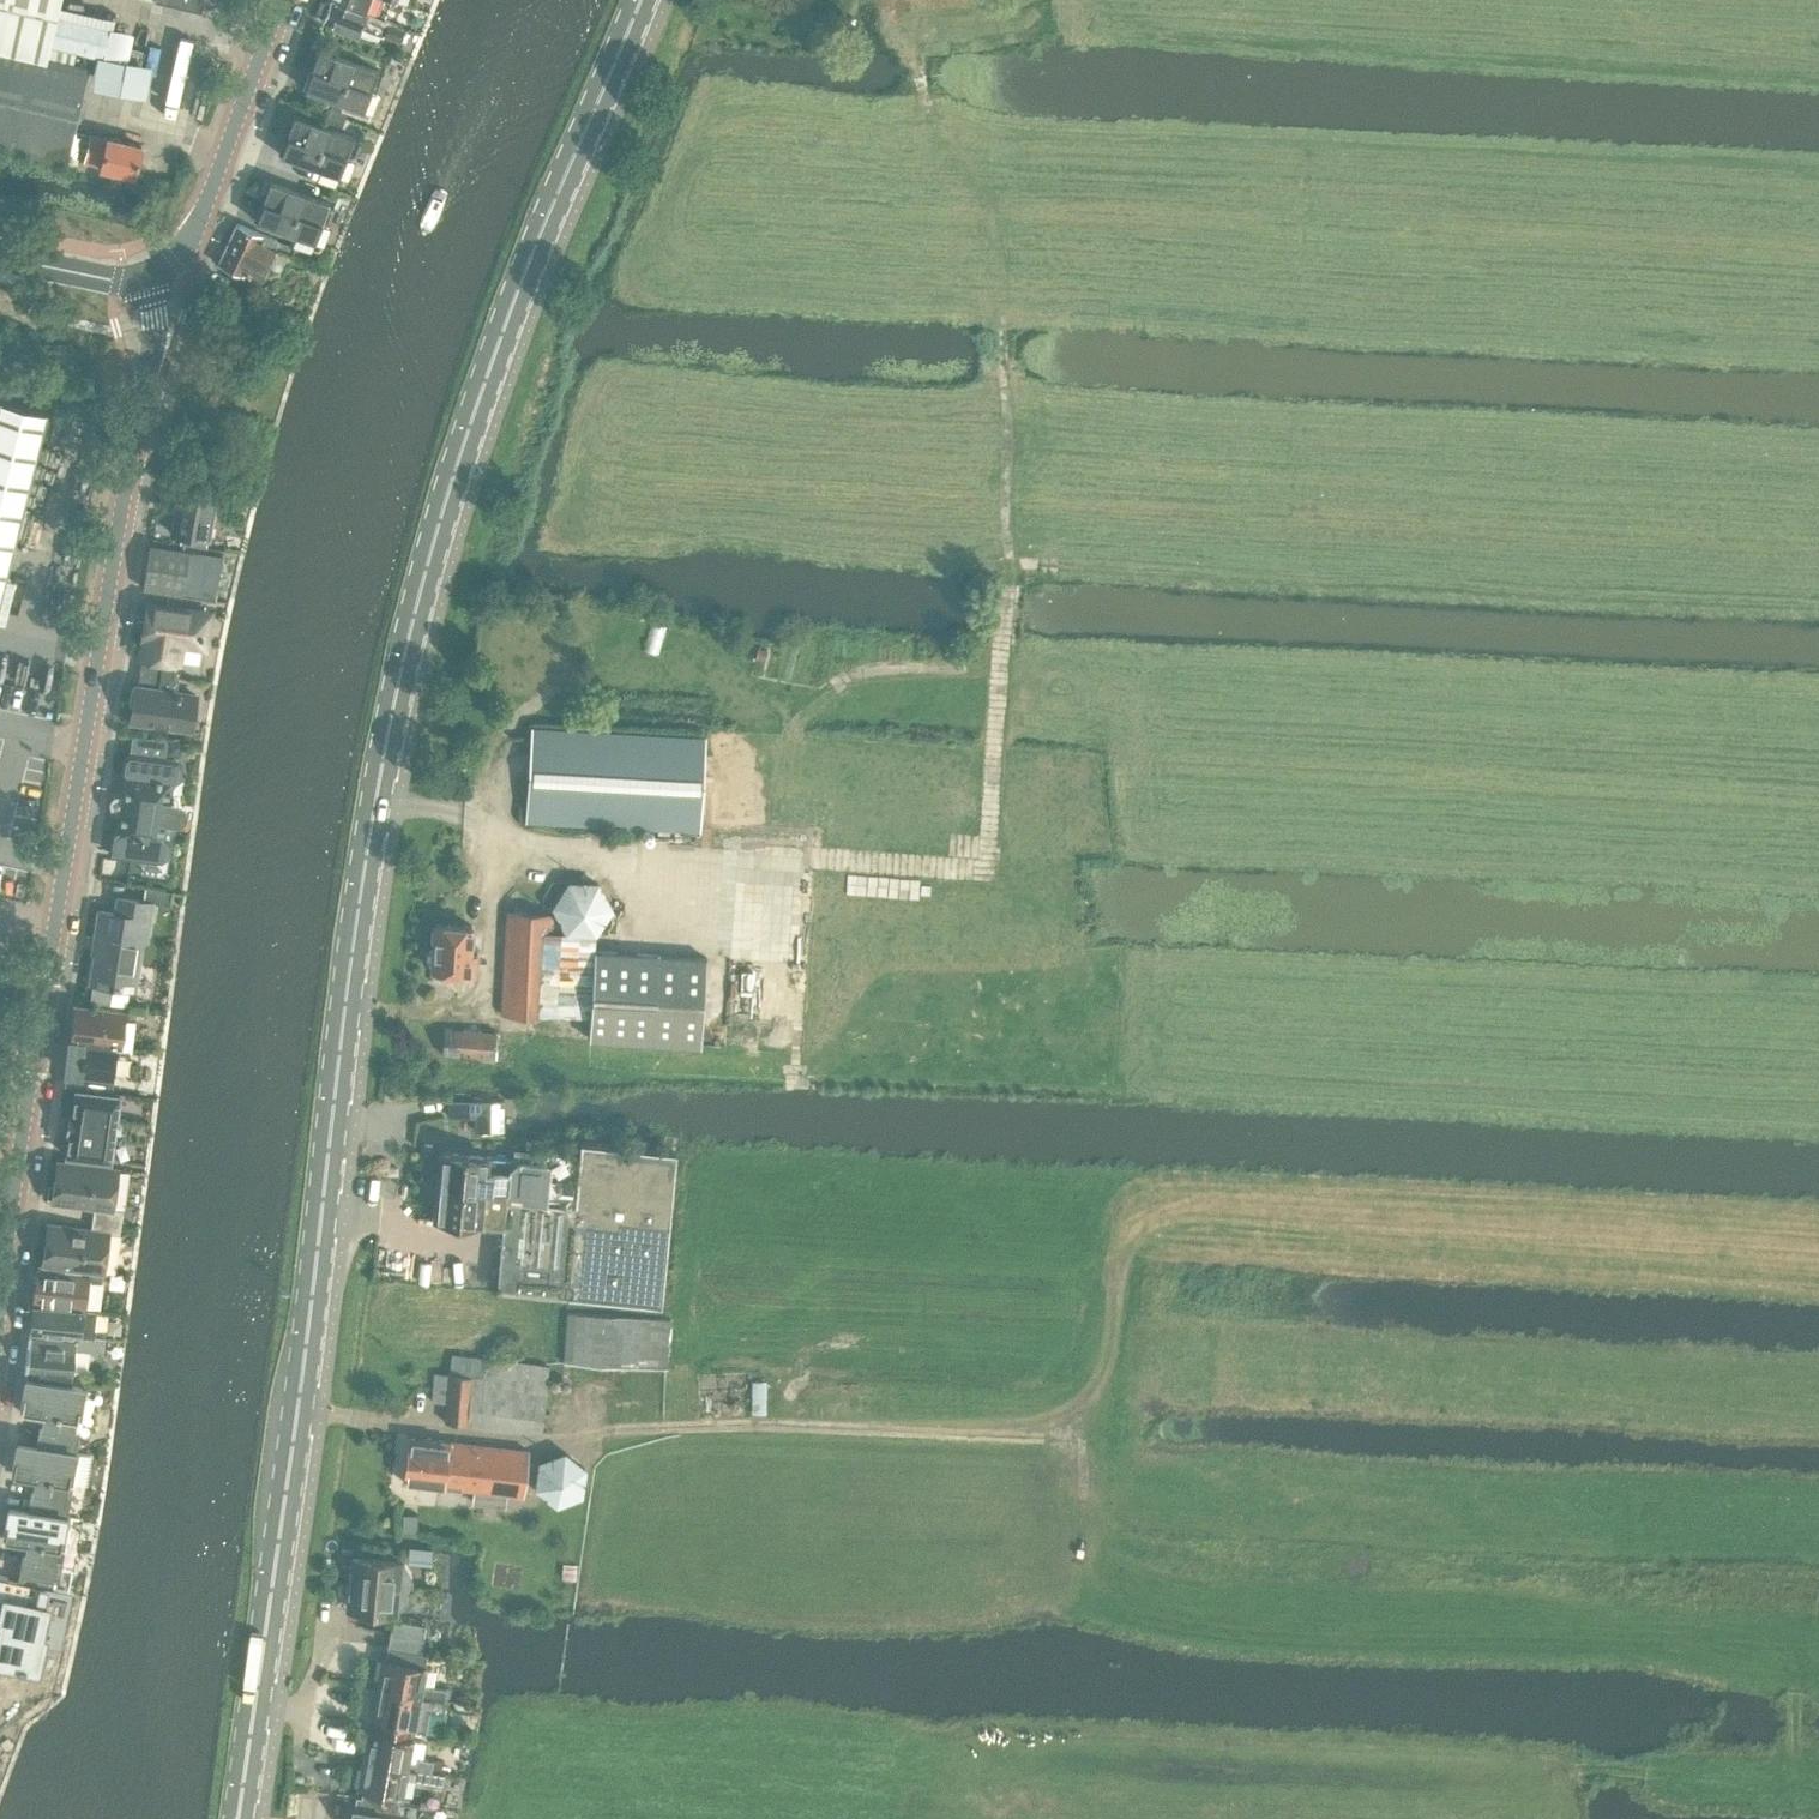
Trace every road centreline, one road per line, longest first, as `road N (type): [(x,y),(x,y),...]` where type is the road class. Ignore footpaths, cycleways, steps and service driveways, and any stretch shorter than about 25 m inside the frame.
road 1 (primary): [(236,1818),(378,780),(398,688),(442,510),(497,344),(638,0)]
road 2 (tertiary): [(0,1294),(152,351),(147,282)]
road 3 (track): [(762,869),(804,858),(990,872),(1008,590),(1004,298)]
road 4 (track): [(554,1440),(803,1423),(1052,1437)]
road 5 (tertiary): [(147,282),(172,264),(192,231),(280,0)]
road 6 (tertiary): [(147,282),(0,257)]

